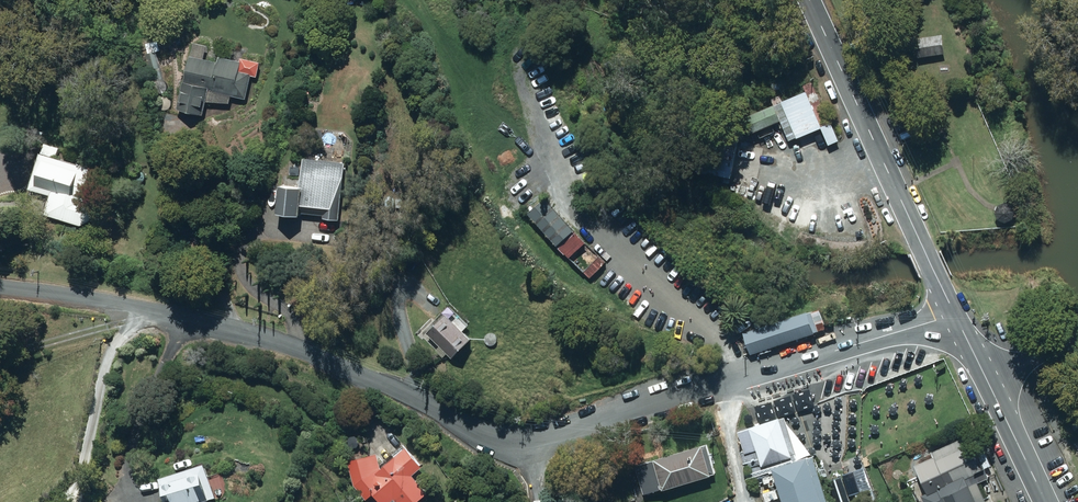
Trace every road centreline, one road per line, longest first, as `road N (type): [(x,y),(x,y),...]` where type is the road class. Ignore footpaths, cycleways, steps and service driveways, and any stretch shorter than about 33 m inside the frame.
road 1 (residential): [(0,286),(270,339),(507,438),(563,431),(954,314)]
road 2 (secondary): [(810,0),(954,314)]
road 3 (secondary): [(954,314),(1048,501)]

